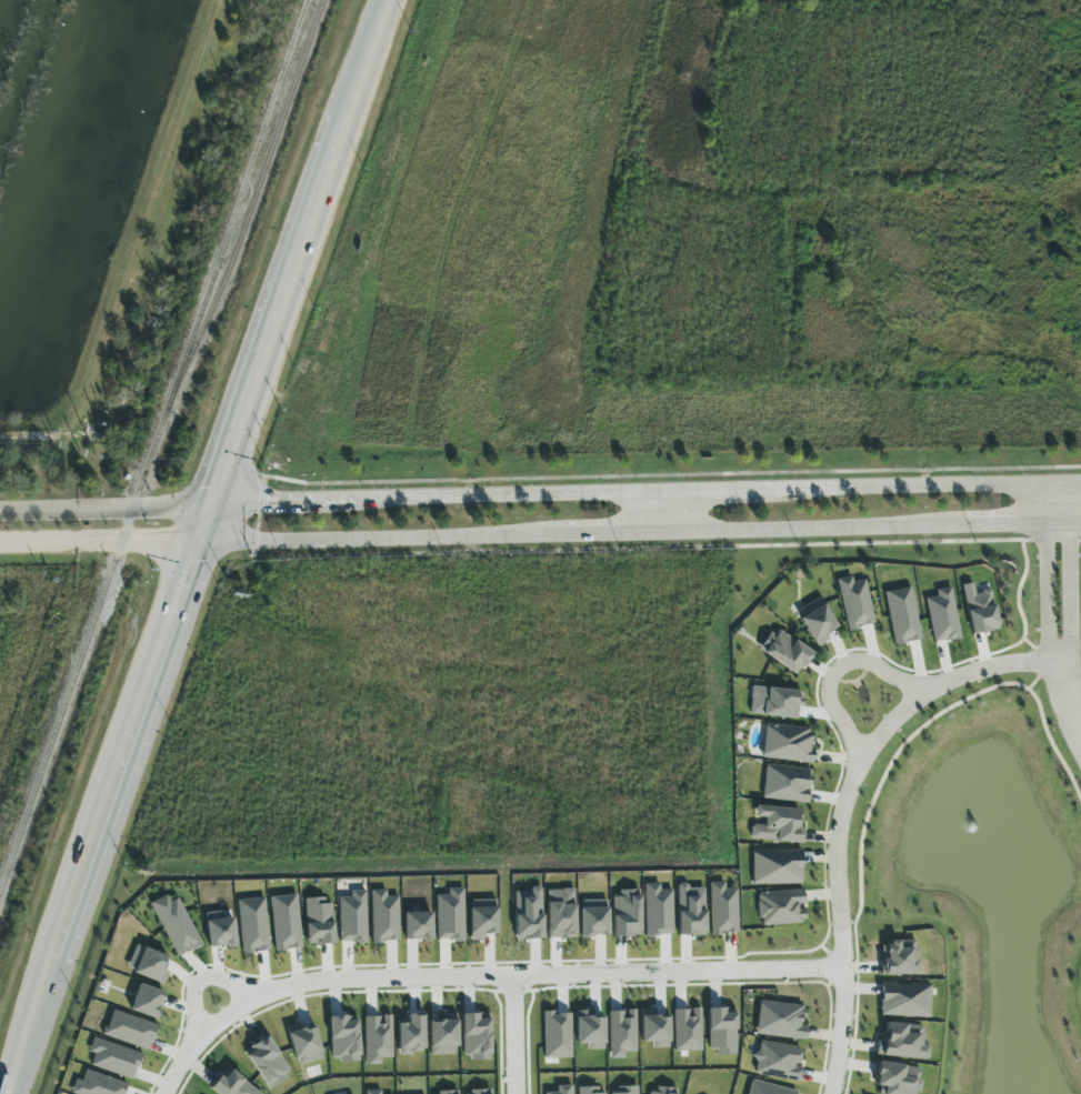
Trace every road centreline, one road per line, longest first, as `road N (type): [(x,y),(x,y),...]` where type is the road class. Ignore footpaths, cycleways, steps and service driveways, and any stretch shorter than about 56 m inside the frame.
road 1 (primary): [(16,1093),(392,0)]
road 2 (residential): [(199,993),(270,977),(844,968)]
road 3 (residential): [(833,1093),(843,1038),(838,850),(865,757),(930,691),(997,666),(1060,663)]
road 4 (primary): [(209,524),(258,543),(569,535)]
road 5 (primary): [(660,492),(313,500)]
road 6 (primary): [(1062,483),(759,490)]
road 7 (primary): [(661,533),(958,521)]
road 8 (residential): [(0,529),(209,524)]
road 9 (residential): [(865,757),(830,699),(835,672),(870,664),(930,691)]
road 10 (residential): [(1060,663),(1073,633),(1074,541),(1061,516)]
road 11 (residential): [(1061,516),(1049,546),(1050,634),(1060,663)]
road 12 (residential): [(517,974),(520,1093)]

